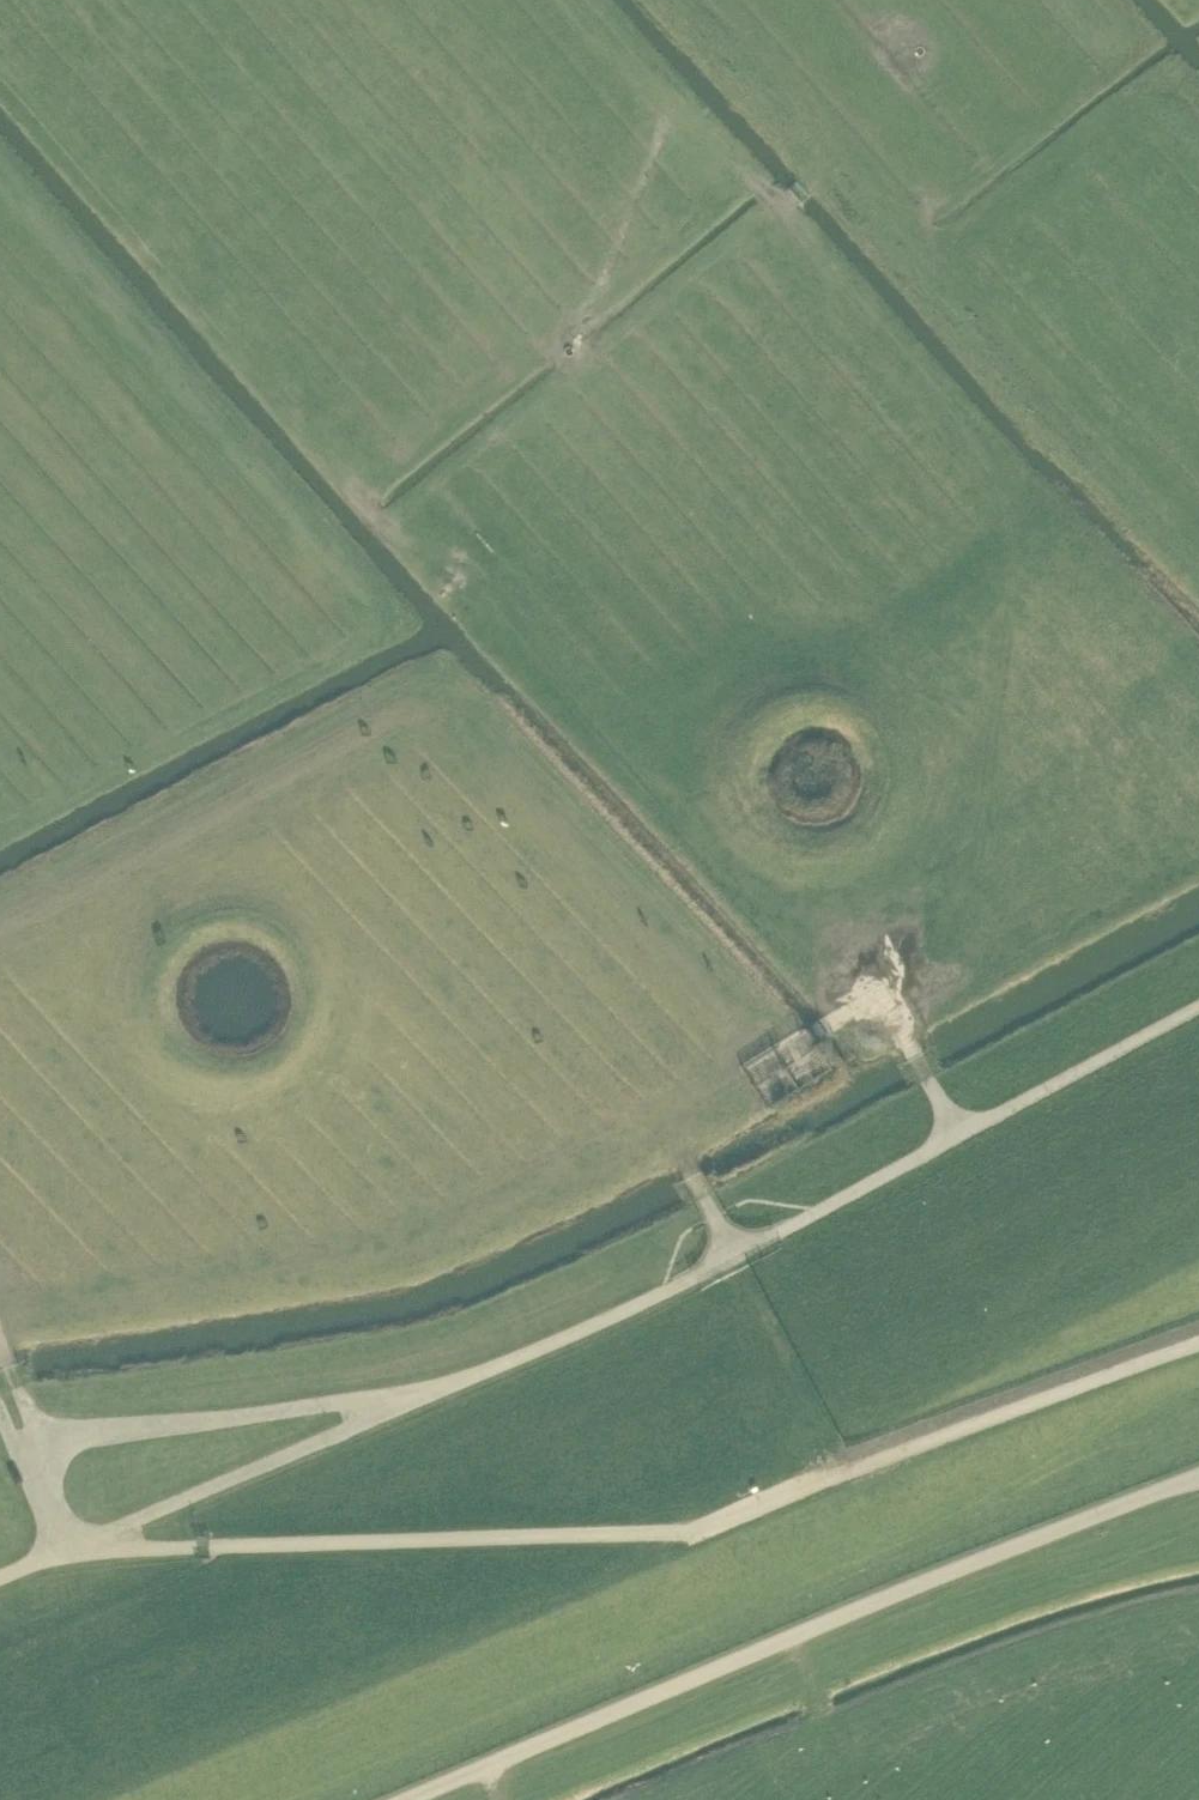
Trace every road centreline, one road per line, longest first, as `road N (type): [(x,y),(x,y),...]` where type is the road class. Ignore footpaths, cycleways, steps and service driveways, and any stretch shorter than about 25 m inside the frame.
road 1 (unclassified): [(399,1799),(1198,1474)]
road 2 (track): [(0,1410),(8,1430),(36,1449),(32,1415),(0,1343)]

